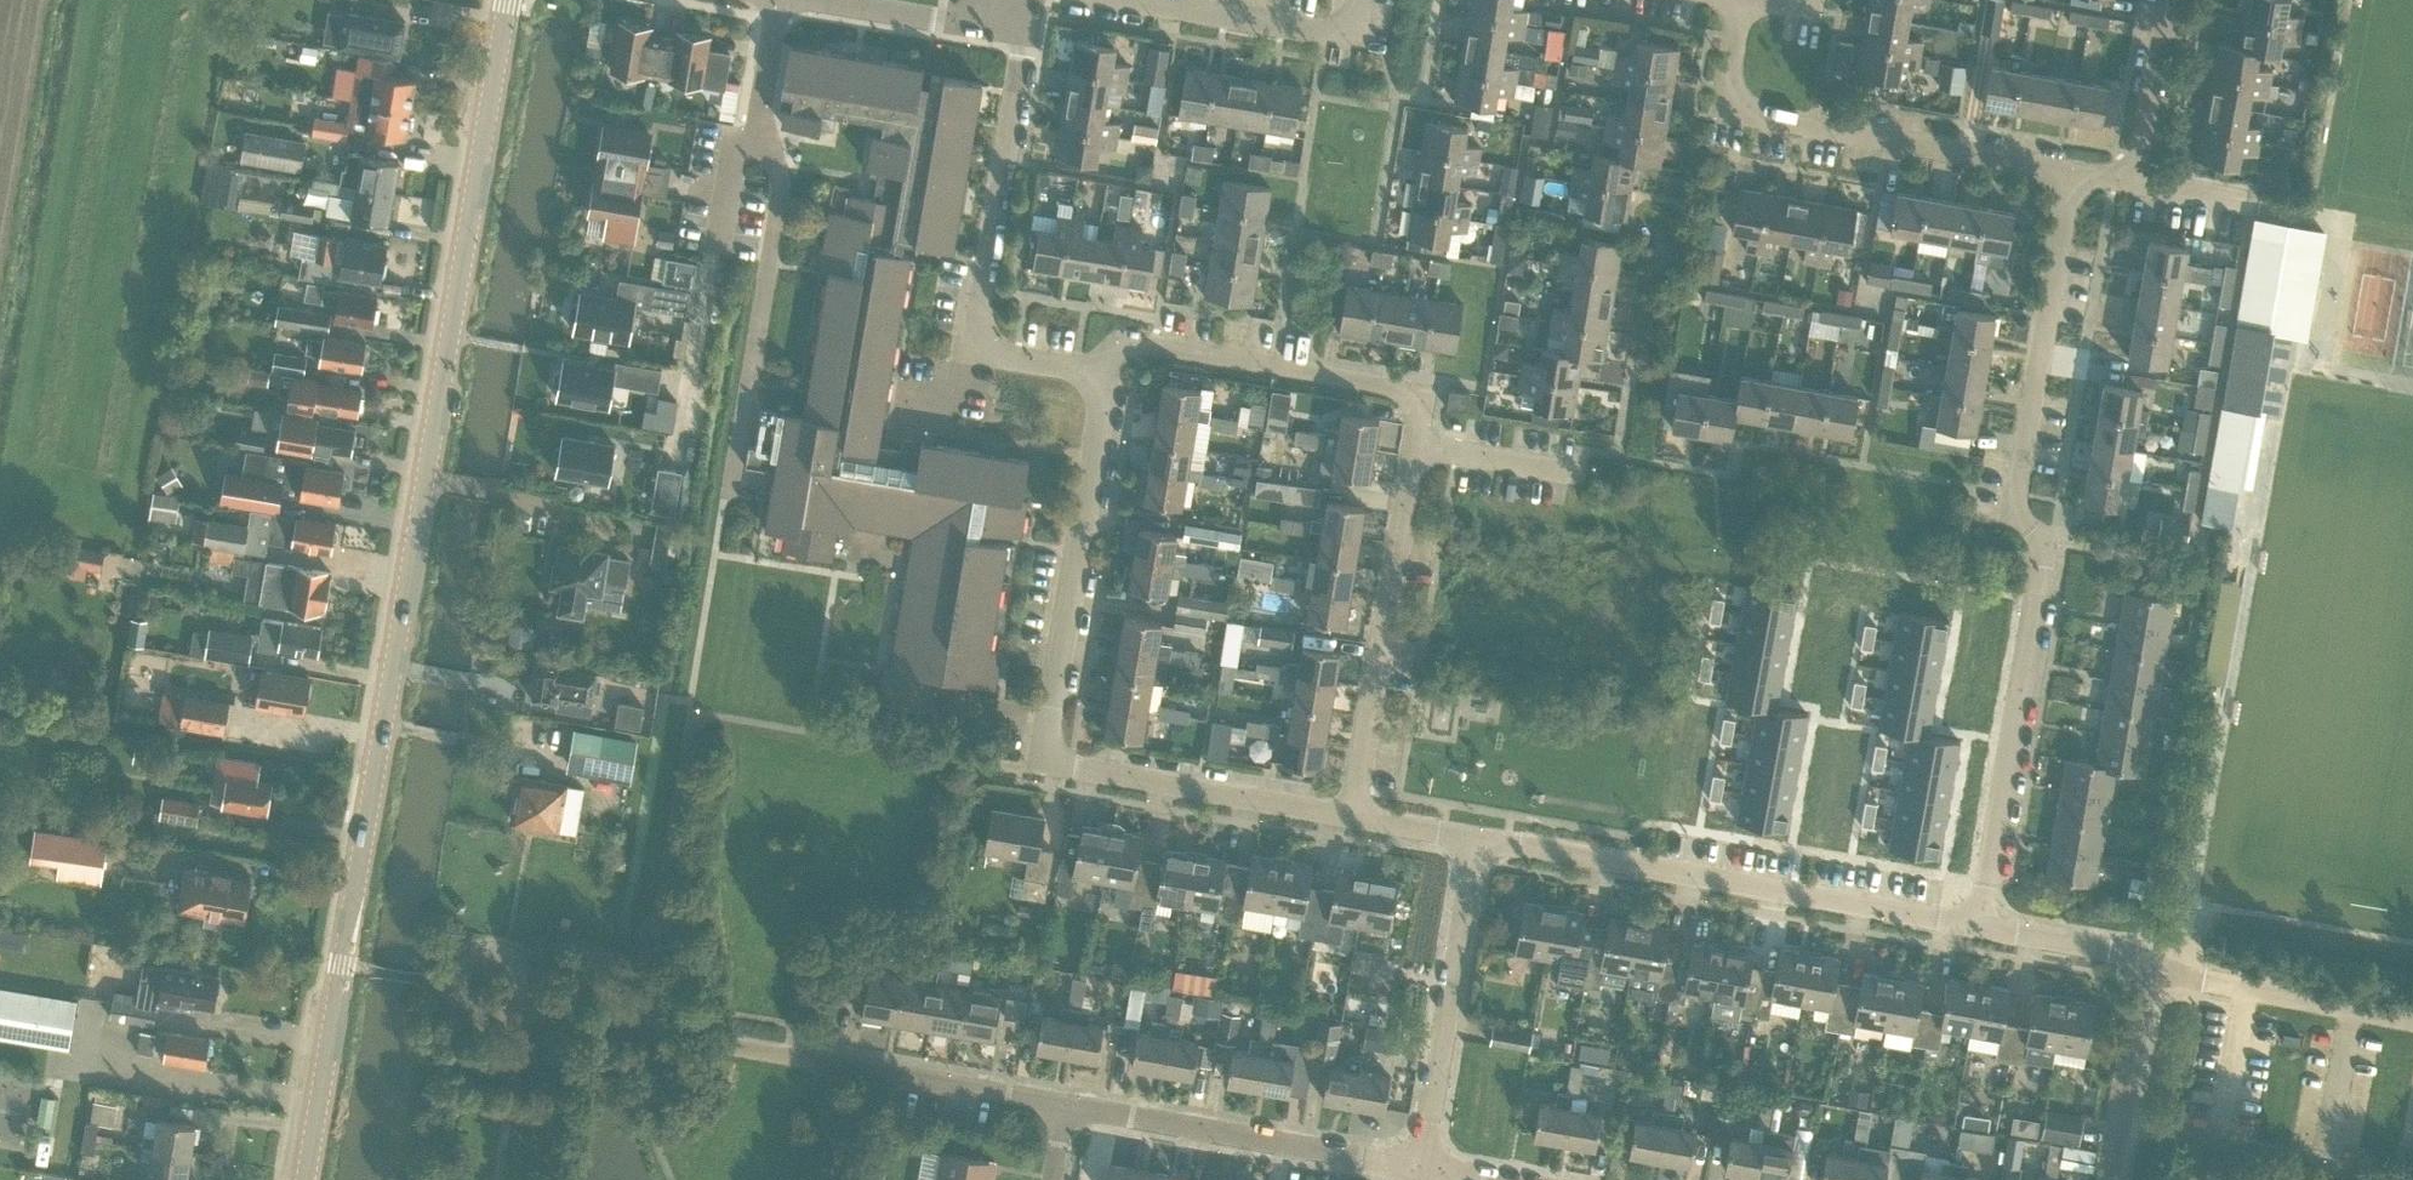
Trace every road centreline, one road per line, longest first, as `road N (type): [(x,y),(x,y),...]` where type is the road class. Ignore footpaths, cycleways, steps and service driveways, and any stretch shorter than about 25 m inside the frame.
road 1 (tertiary): [(305,1179),(508,0)]
road 2 (residential): [(1980,925),(2043,549),(2016,492),(2073,171)]
road 3 (residential): [(1352,814),(1418,403),(1400,386),(1143,342),(1118,356),(1109,371)]
road 4 (residential): [(1352,814),(1048,760),(1109,371)]
road 5 (residential): [(1067,1102),(672,1034),(558,1011),(526,996)]
road 6 (residential): [(1980,925),(1480,837)]
road 7 (residential): [(781,0),(763,109),(784,196),(731,488)]
road 8 (residential): [(1109,371),(1008,354),(981,336),(1025,68),(1006,8)]
road 9 (residential): [(1743,0),(1732,64),(1746,104),(2073,171)]
road 10 (residential): [(1419,1165),(1067,1102)]
road 11 (residential): [(1419,1165),(1480,837)]
road 12 (residential): [(1144,0),(1355,37),(1361,0)]
road 13 (residential): [(2151,969),(2110,1179)]
road 14 (residential): [(2136,182),(2169,0)]
road 15 (residential): [(2151,969),(2112,949),(1980,925)]
road 16 (residential): [(526,996),(515,1013),(493,1022),(463,1006),(458,983),(468,963),(488,953),(510,957)]
road 17 (residential): [(832,0),(965,21)]
road 18 (residential): [(1480,837),(1352,814)]
road 19 (residential): [(2259,203),(2136,182)]

